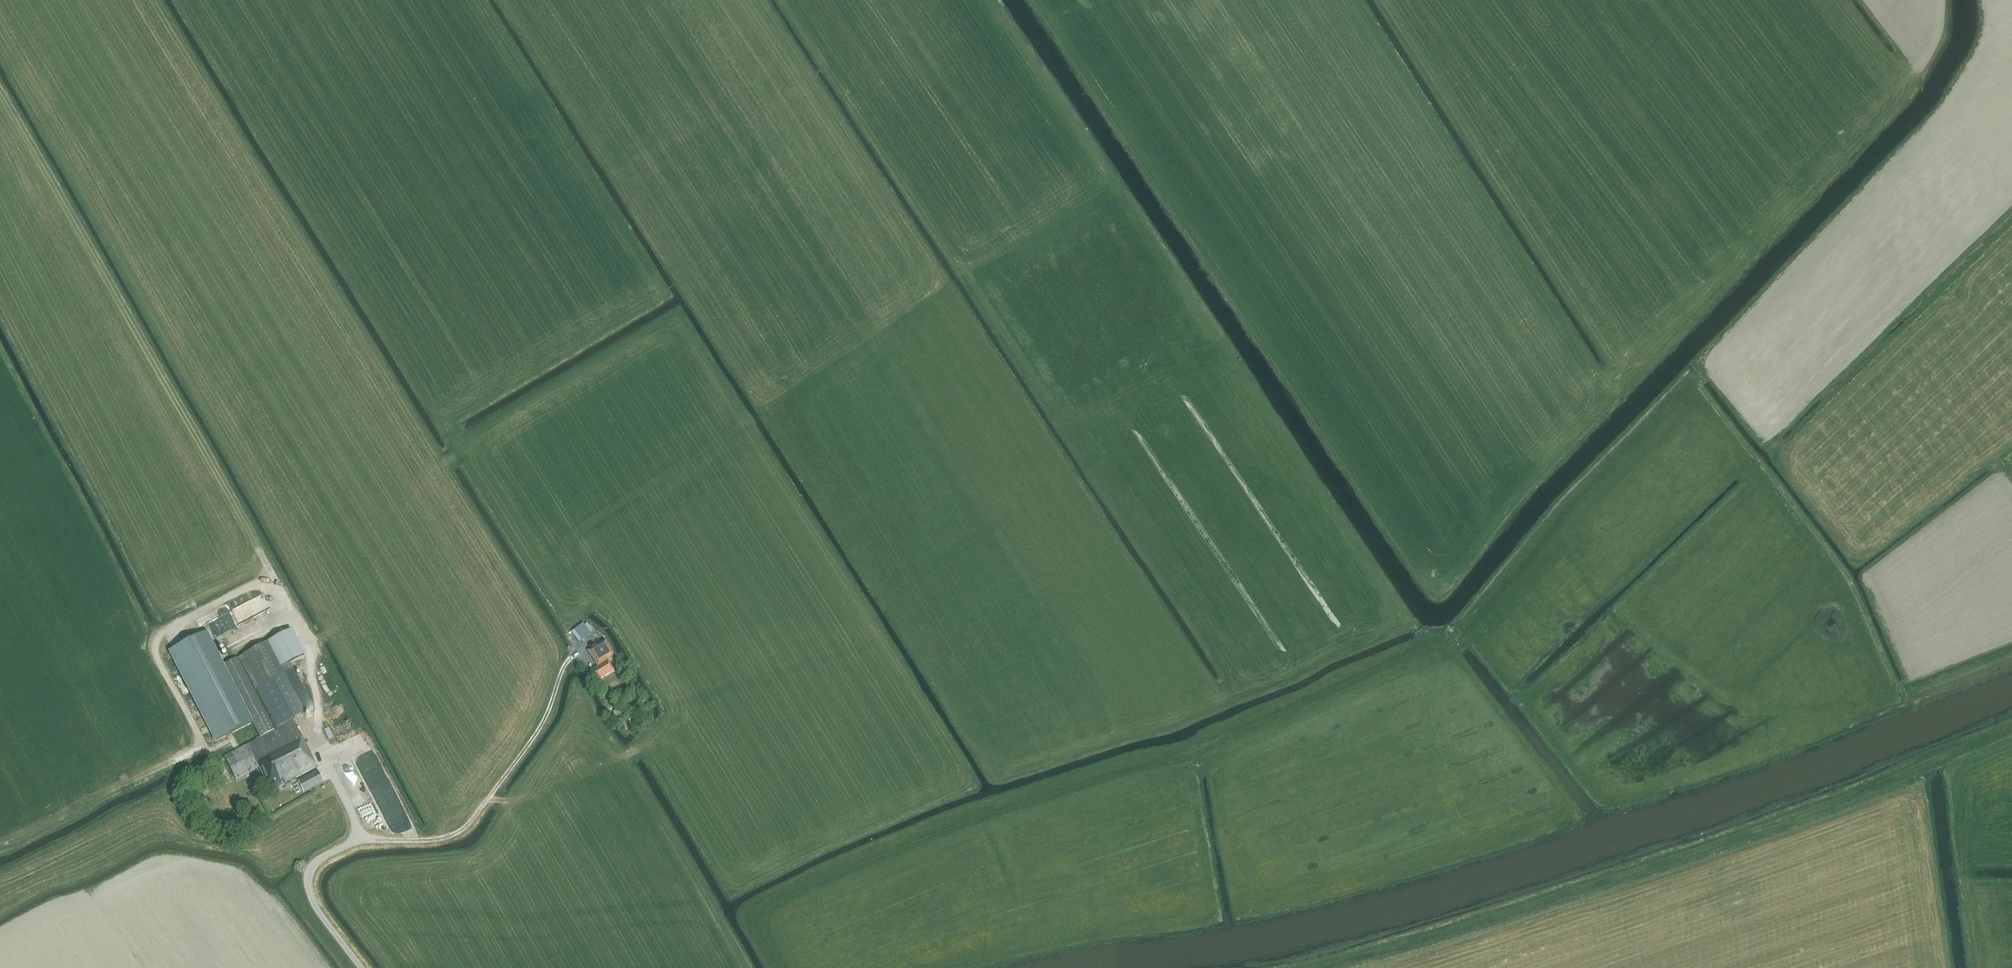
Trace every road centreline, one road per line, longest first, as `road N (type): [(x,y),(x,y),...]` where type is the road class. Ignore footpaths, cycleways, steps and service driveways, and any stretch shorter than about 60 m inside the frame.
road 1 (unclassified): [(361,967),(321,915),(308,875),(327,852),(360,839)]

